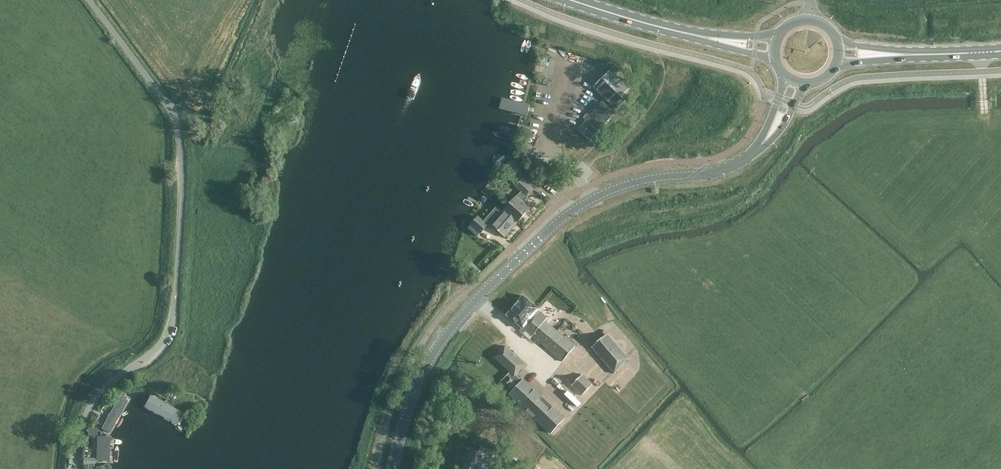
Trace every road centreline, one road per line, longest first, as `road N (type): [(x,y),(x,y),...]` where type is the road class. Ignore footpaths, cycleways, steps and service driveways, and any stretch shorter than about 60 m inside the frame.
road 1 (unclassified): [(76,468),(88,408),(171,333),(183,187),(170,109),(89,0)]
road 2 (secondary): [(392,468),(409,406),(442,341),(546,234)]
road 3 (secondary): [(760,146),(722,169),(616,188),(546,234)]

